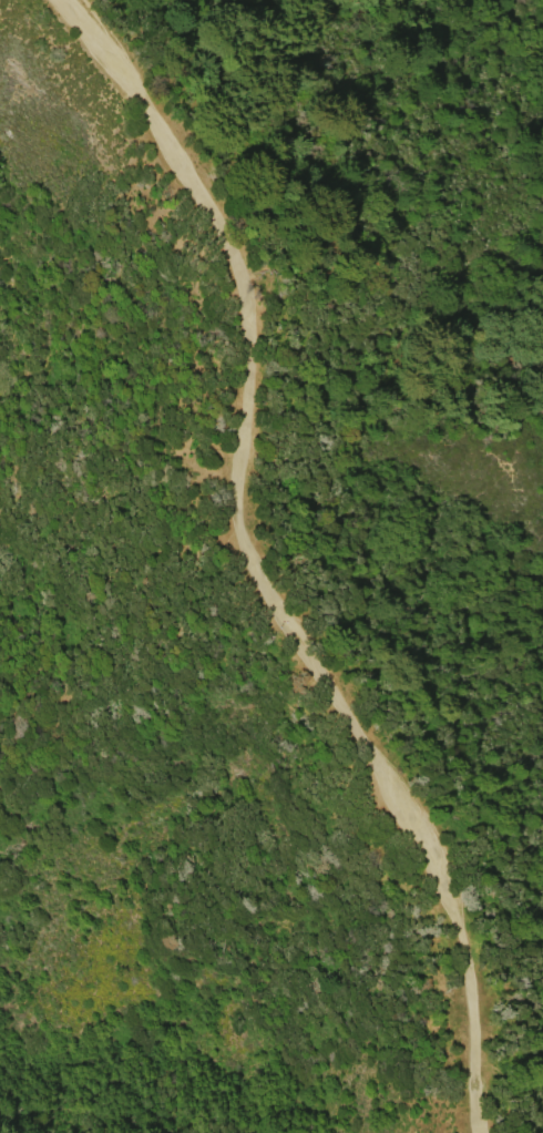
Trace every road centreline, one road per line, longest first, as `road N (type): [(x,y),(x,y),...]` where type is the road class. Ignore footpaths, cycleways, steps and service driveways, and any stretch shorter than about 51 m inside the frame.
road 1 (track): [(74,0),(127,71),(238,269),(250,353),(237,494),(242,532),(258,576),(334,685),(434,874),(481,1132)]

